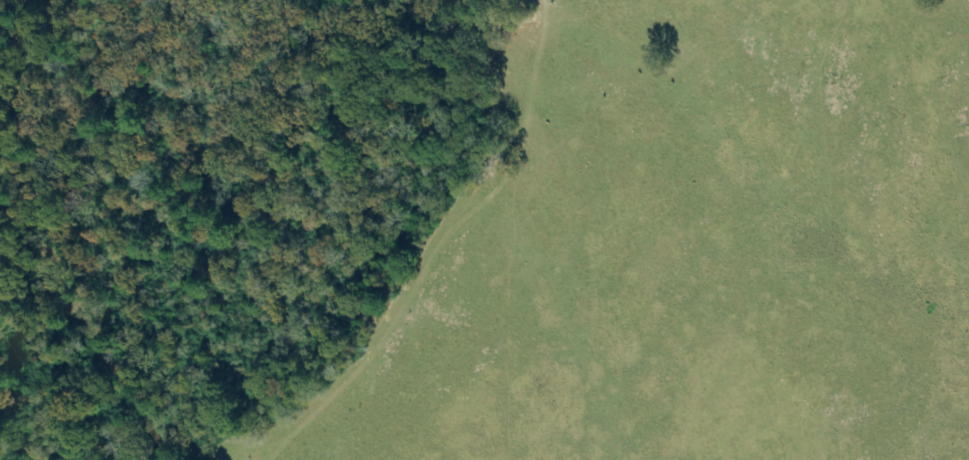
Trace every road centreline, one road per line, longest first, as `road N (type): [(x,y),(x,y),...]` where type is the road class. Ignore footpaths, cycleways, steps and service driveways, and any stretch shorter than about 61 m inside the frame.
road 1 (track): [(968,263),(783,0)]

